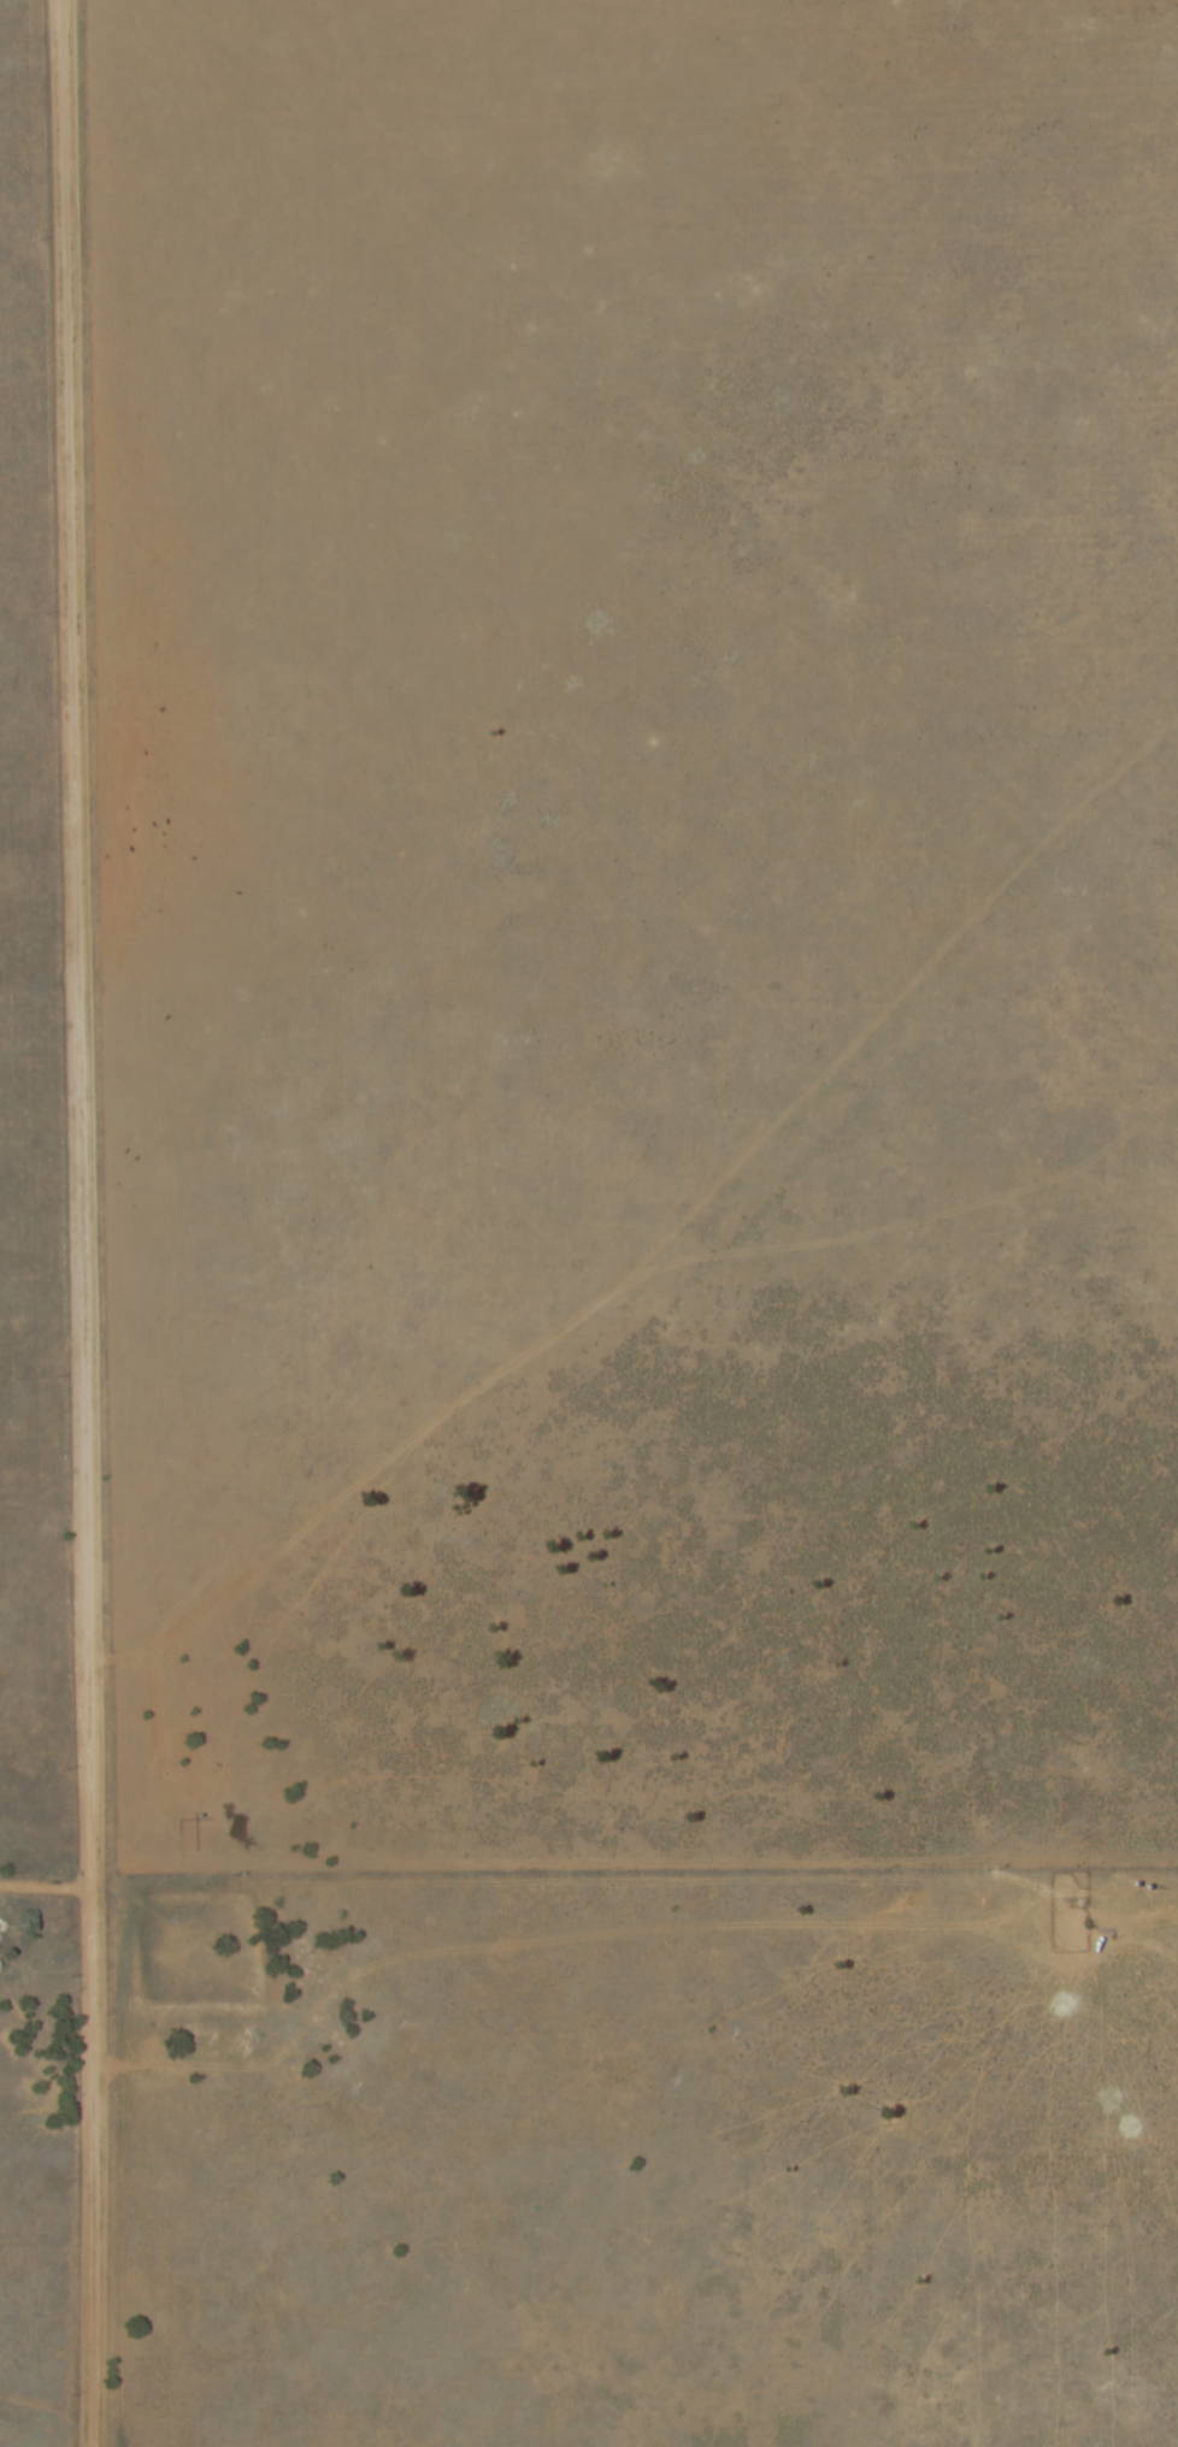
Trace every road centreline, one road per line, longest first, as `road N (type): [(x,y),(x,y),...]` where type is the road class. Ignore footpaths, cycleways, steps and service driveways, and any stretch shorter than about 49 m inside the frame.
road 1 (residential): [(95,2446),(92,1488),(64,0)]

